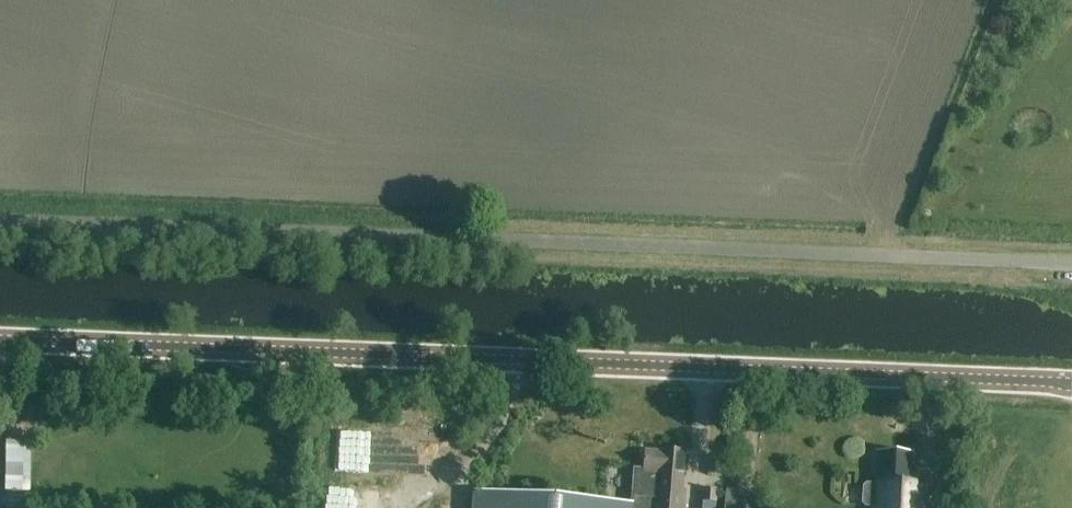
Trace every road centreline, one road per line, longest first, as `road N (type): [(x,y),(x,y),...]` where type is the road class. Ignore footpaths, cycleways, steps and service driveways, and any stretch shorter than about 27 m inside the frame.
road 1 (tertiary): [(1071,381),(0,340)]
road 2 (unclassified): [(1071,262),(0,223)]

